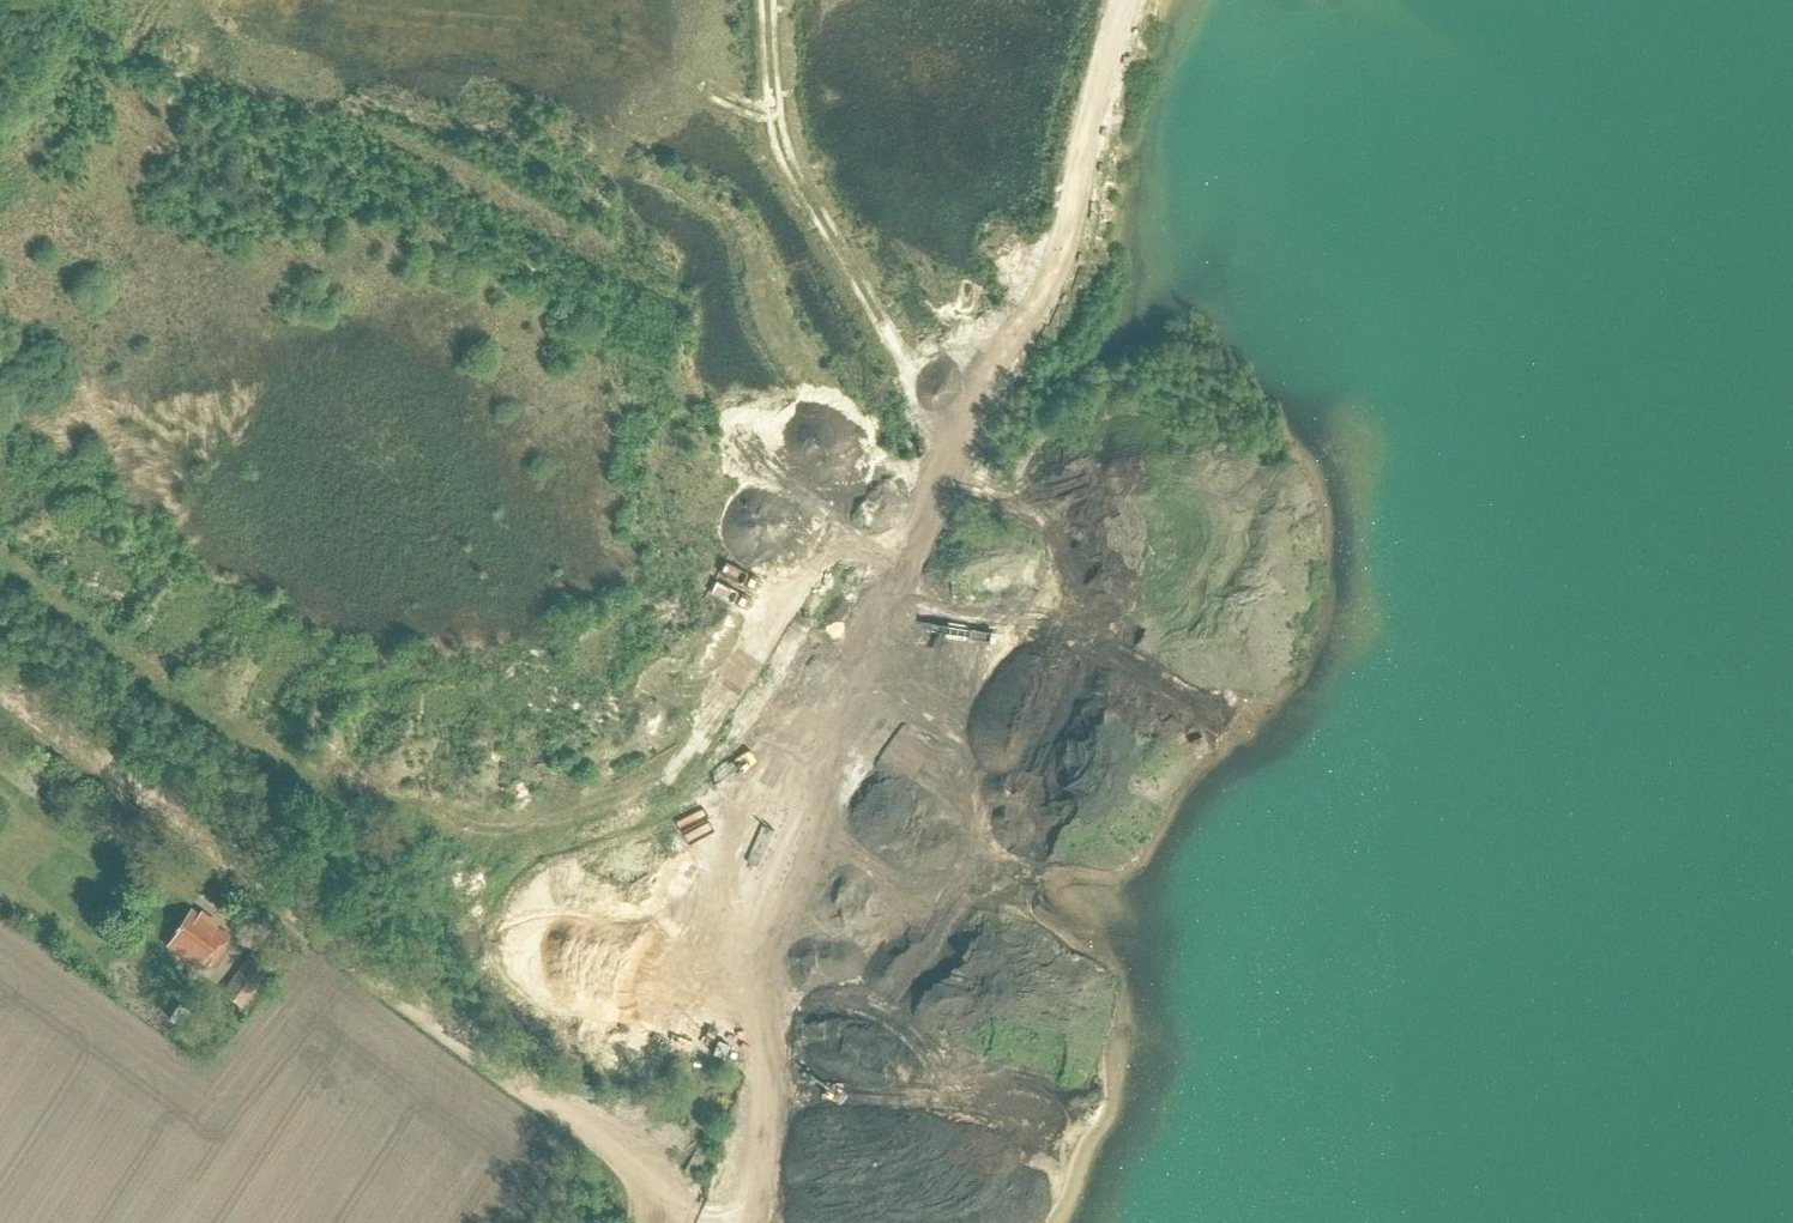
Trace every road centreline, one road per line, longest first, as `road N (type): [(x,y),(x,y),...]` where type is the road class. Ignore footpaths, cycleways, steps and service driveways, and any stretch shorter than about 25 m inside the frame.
road 1 (track): [(696,1215),(655,1193),(621,1147),(0,693)]

